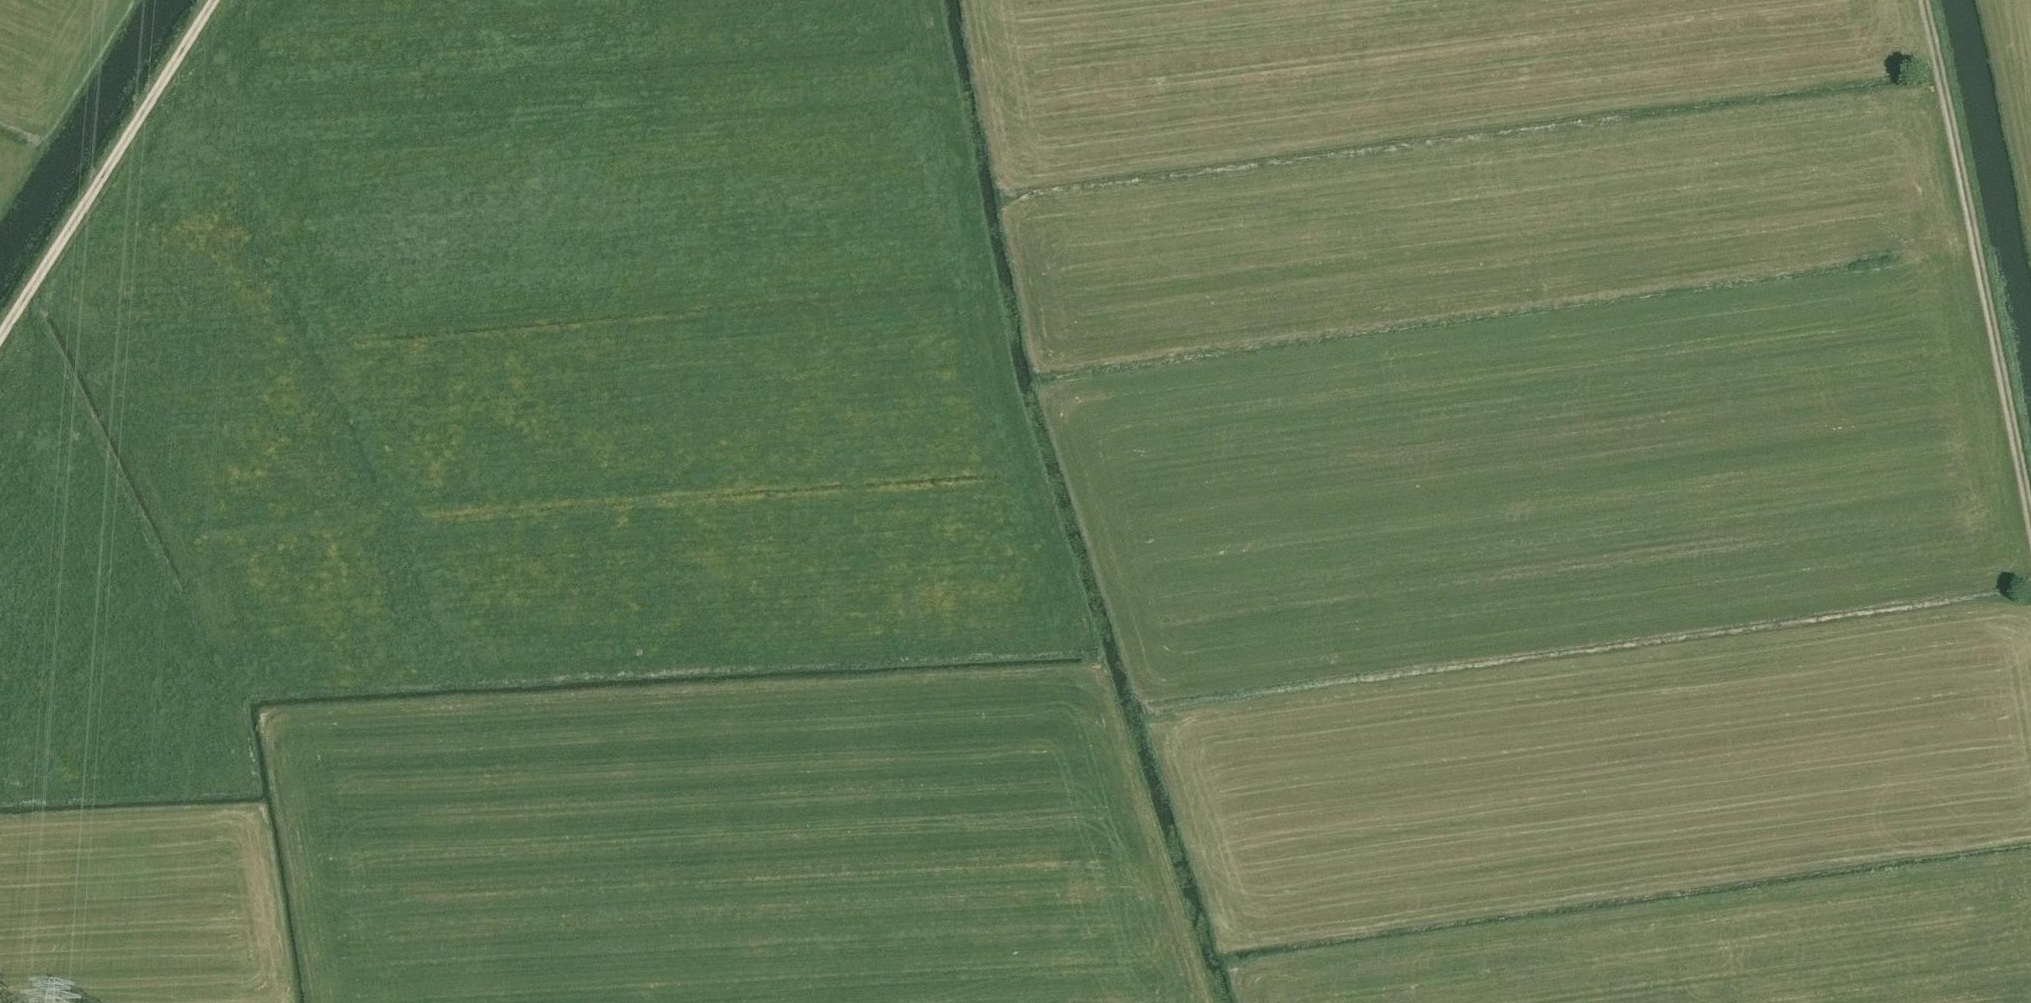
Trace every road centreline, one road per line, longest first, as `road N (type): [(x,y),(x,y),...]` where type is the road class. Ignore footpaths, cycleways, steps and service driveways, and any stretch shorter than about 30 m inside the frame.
road 1 (track): [(2030,528),(1922,0)]
road 2 (track): [(216,0),(0,342)]

